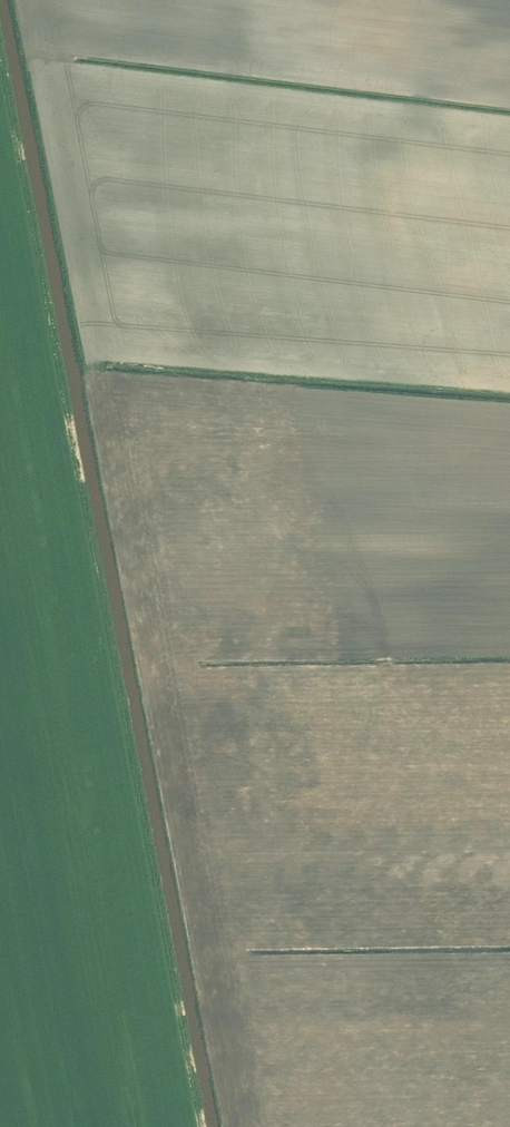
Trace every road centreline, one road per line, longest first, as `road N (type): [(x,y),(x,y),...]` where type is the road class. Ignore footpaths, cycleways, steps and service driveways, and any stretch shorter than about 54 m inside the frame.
road 1 (track): [(0,53),(204,1126)]

